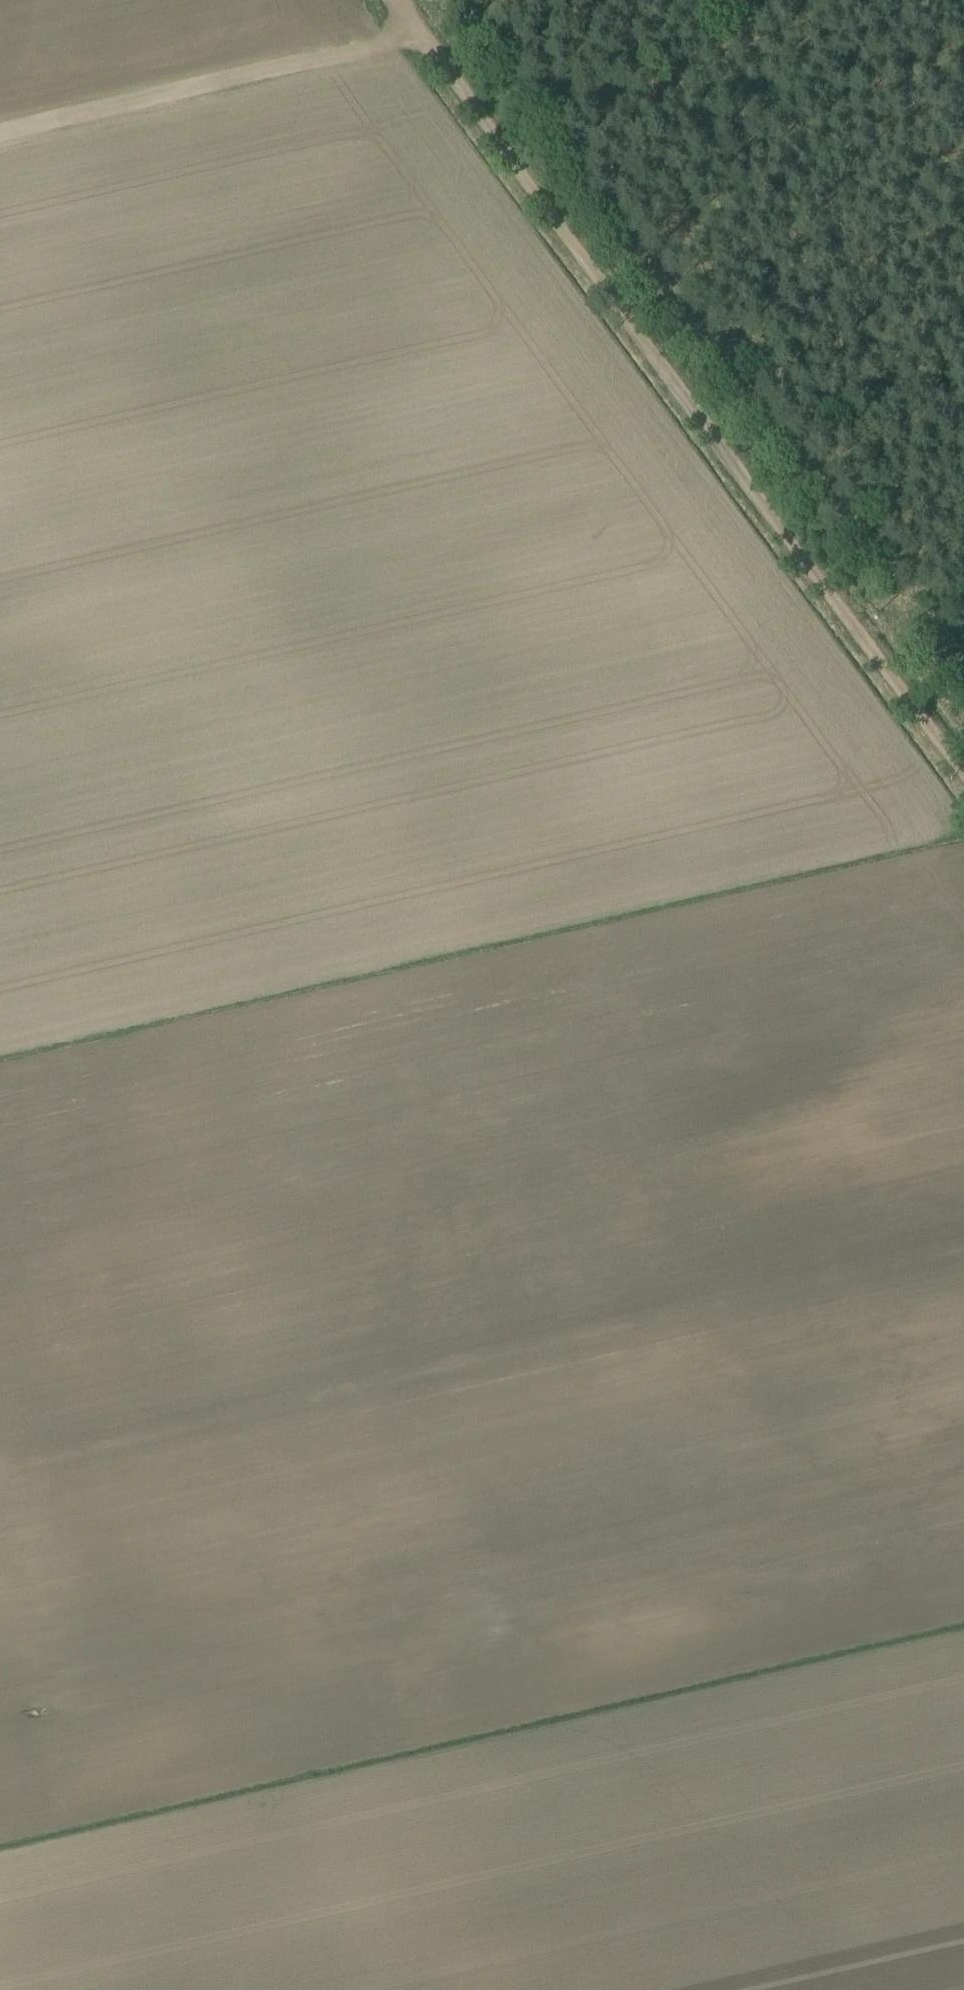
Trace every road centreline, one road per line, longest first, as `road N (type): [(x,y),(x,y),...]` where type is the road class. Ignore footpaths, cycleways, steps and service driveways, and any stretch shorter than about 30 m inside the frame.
road 1 (track): [(389,0),(963,774)]

